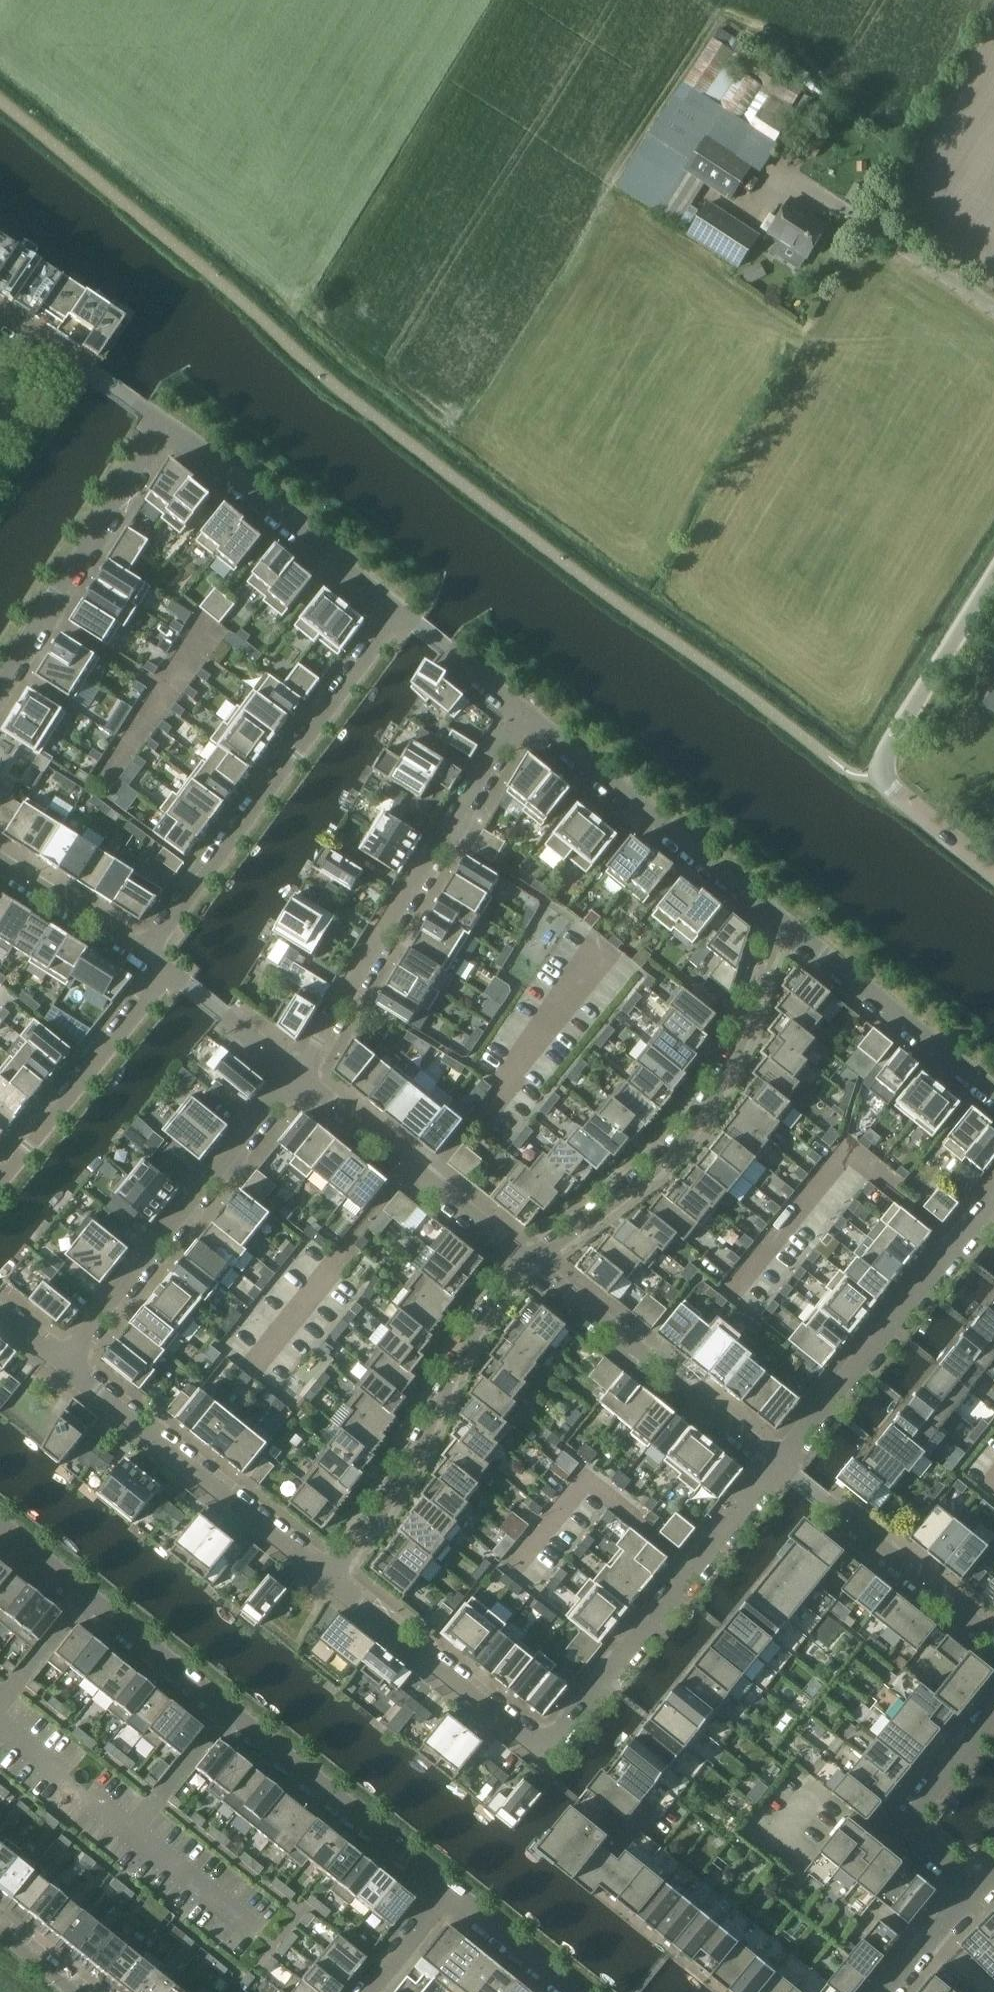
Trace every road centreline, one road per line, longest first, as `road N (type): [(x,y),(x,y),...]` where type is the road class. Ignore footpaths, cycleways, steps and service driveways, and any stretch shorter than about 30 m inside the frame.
road 1 (residential): [(454,1890),(0,1524)]
road 2 (residential): [(532,1265),(643,1179),(698,1121),(736,1055),(782,920)]
road 3 (residential): [(520,709),(298,1076)]
road 4 (residential): [(402,612),(250,813),(157,962)]
road 5 (residential): [(331,1579),(405,1475),(484,1321),(532,1265)]
road 6 (residential): [(780,1463),(543,1751)]
road 7 (residential): [(298,1076),(62,1361)]
road 8 (residential): [(62,1361),(331,1579)]
road 9 (residential): [(993,1195),(780,1463)]
road 10 (residential): [(782,920),(520,709)]
road 11 (residential): [(532,1265),(780,1463)]
road 12 (residential): [(166,426),(0,681)]
road 13 (residential): [(298,1076),(532,1265)]
road 14 (residential): [(402,612),(166,426)]
road 15 (residential): [(780,1463),(993,1638)]
road 16 (residential): [(331,1579),(543,1751)]
road 17 (residential): [(993,1092),(782,920)]
road 18 (residential): [(157,962),(98,1059),(0,1180)]
road 19 (residential): [(993,1714),(903,1825),(975,1890)]
road 20 (unclassified): [(993,579),(878,775)]
road 21 (residential): [(166,426),(0,314)]
road 22 (residential): [(0,860),(157,962)]
road 23 (residential): [(157,962),(298,1076)]
road 24 (residential): [(579,1991),(454,1890)]
road 25 (residential): [(520,709),(402,612)]
road 26 (unclassified): [(993,872),(878,775)]
road 27 (residential): [(454,1890),(369,1991)]
road 28 (residential): [(890,1991),(975,1890)]

